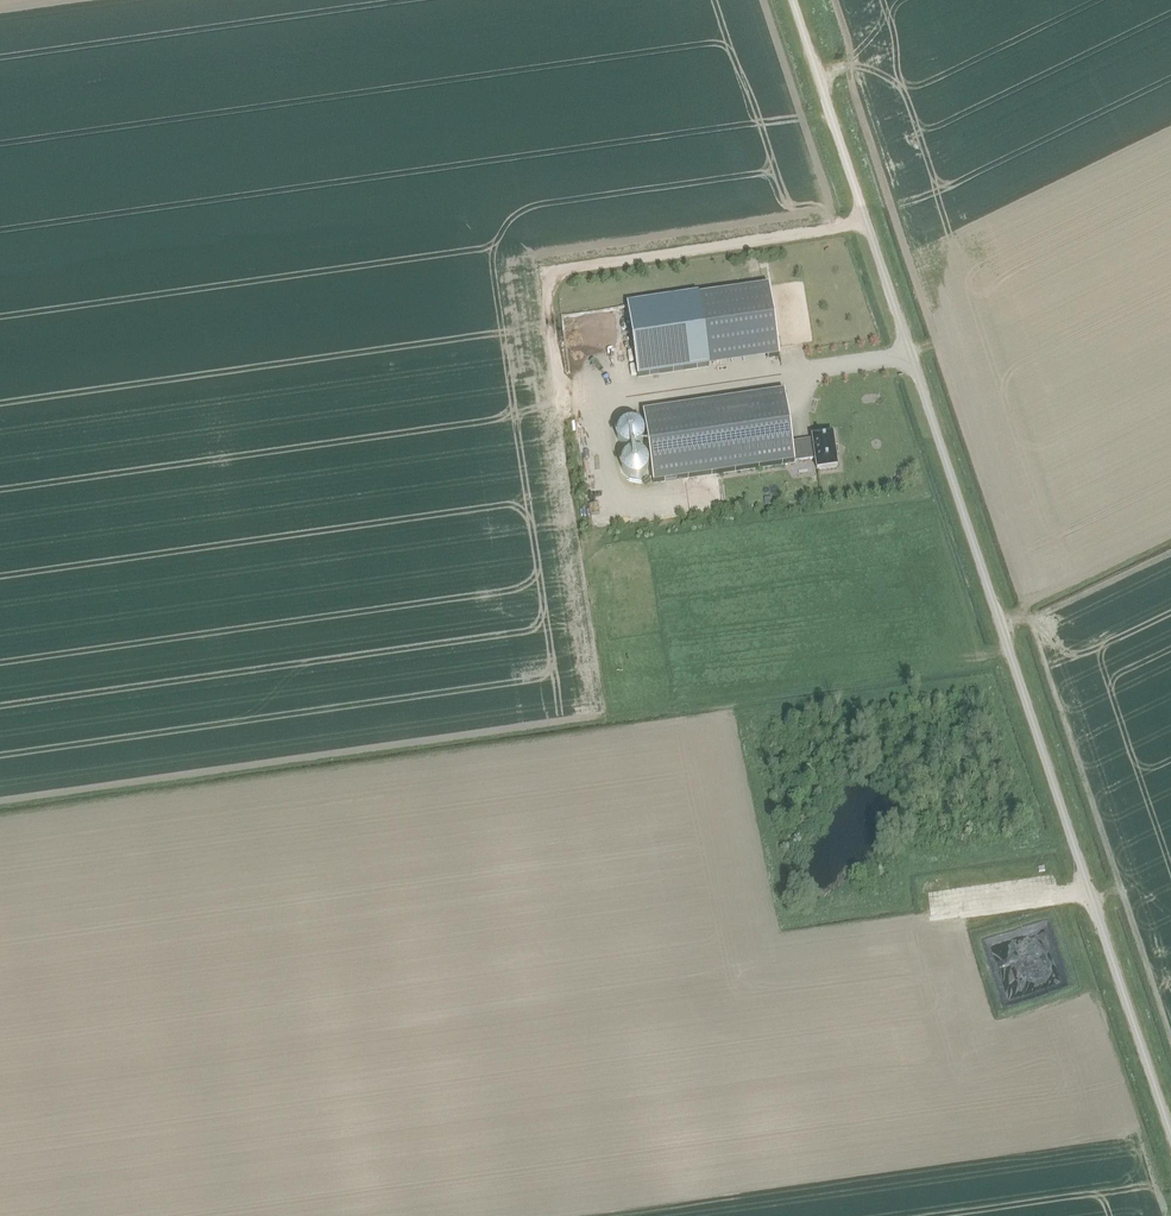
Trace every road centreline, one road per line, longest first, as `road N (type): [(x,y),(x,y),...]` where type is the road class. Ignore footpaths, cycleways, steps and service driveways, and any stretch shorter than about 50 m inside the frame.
road 1 (unclassified): [(1170,1137),(793,0)]

